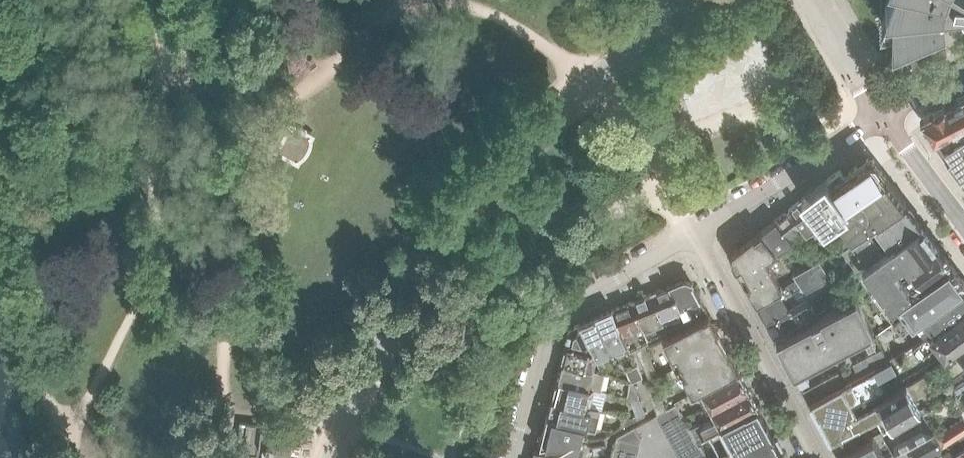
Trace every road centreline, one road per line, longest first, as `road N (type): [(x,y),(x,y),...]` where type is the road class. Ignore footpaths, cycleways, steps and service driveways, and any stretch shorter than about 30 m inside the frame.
road 1 (residential): [(693,232),(556,316),(512,457)]
road 2 (residential): [(817,457),(693,232)]
road 3 (residential): [(693,232),(884,114)]
road 4 (residential): [(963,224),(884,114)]
road 5 (residential): [(884,114),(814,0)]

